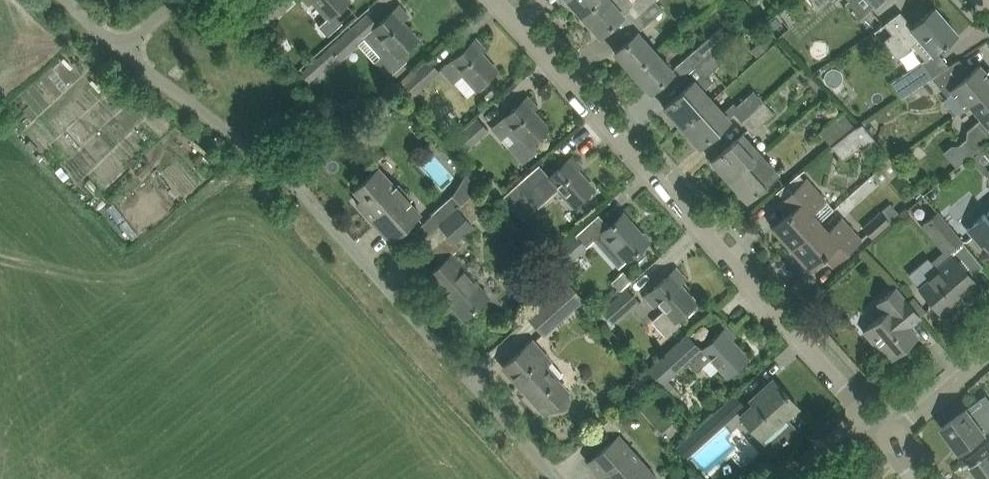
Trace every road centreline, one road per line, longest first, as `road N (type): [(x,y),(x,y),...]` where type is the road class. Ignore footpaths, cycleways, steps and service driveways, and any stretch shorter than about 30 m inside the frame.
road 1 (residential): [(558,478),(289,180),(119,50)]
road 2 (residential): [(865,413),(497,0)]
road 3 (residential): [(885,436),(988,348)]

